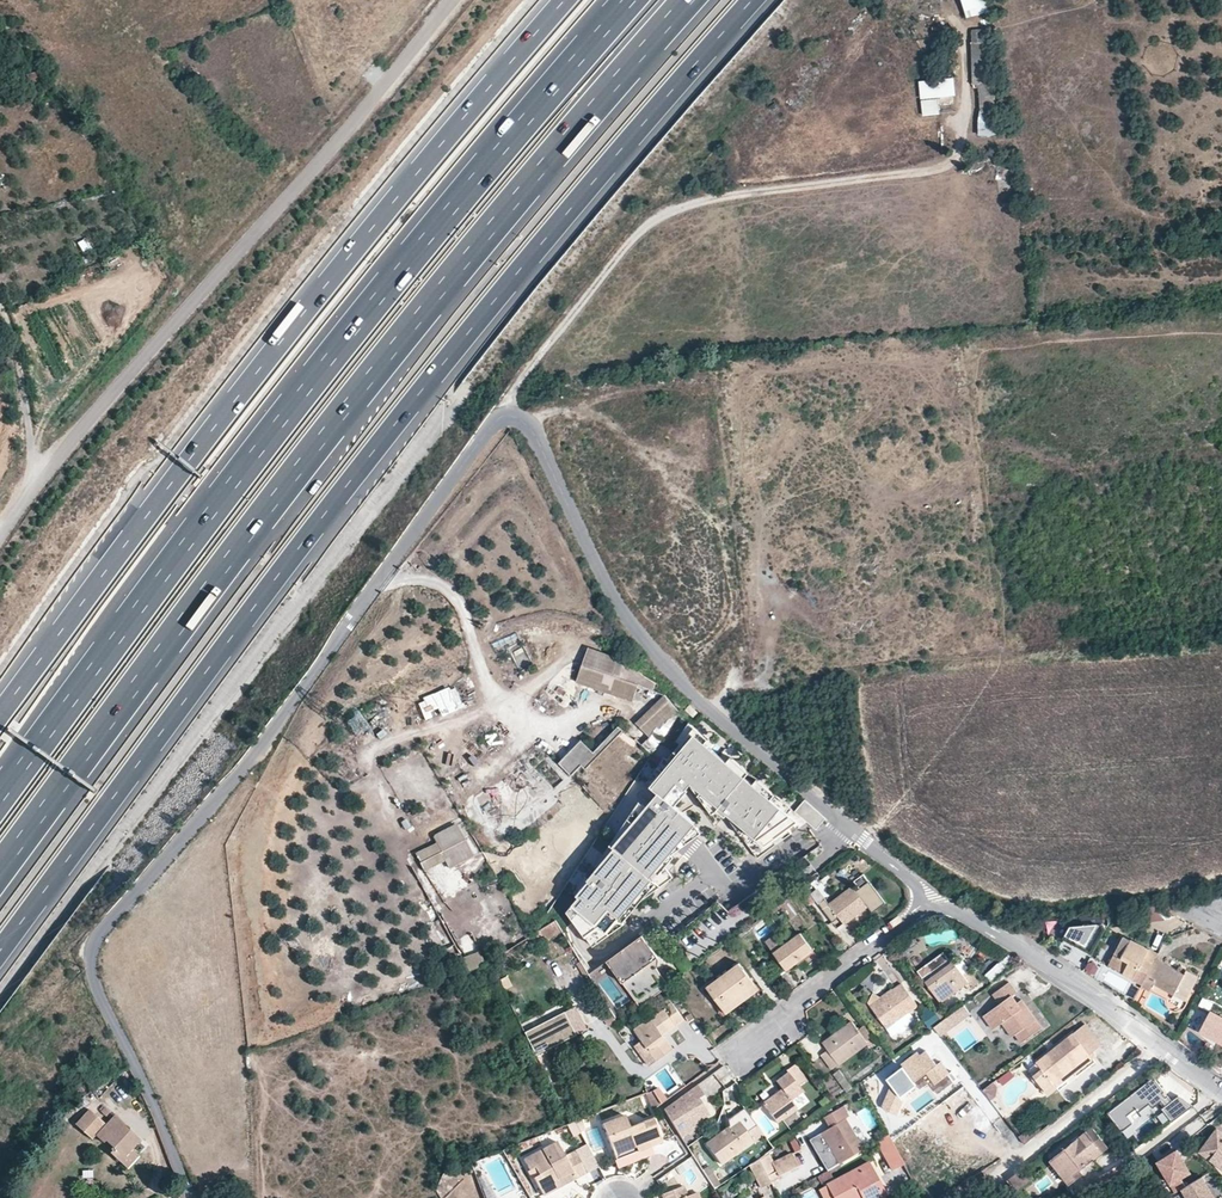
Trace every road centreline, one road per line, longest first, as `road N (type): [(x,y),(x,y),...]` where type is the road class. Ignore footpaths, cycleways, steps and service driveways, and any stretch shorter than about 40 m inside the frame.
road 1 (residential): [(920,907),(914,883),(683,688),(623,615),(526,424),(506,415),(379,576),(241,774),(90,952)]
road 2 (motorway): [(0,951),(373,453),(752,0)]
road 3 (motorway): [(0,869),(353,399),(688,0)]
road 4 (motorway): [(629,0),(329,359),(0,797)]
road 5 (motorway): [(565,0),(257,371),(0,714)]
road 6 (track): [(1221,327),(1024,345),(972,361),(1000,573),(1002,662),(869,845)]
road 7 (track): [(506,415),(515,387),(652,218),(724,196),(951,166),(960,151),(963,35)]
road 8 (residential): [(1161,1050),(1016,943),(954,910),(920,907)]
road 9 (residential): [(196,1197),(90,952)]
road 10 (residential): [(955,1197),(1161,1050)]
road 11 (residential): [(920,907),(736,1052)]
road 12 (track): [(379,576),(445,585),(465,609),(512,720)]
road 13 (track): [(28,502),(21,370),(0,295)]

